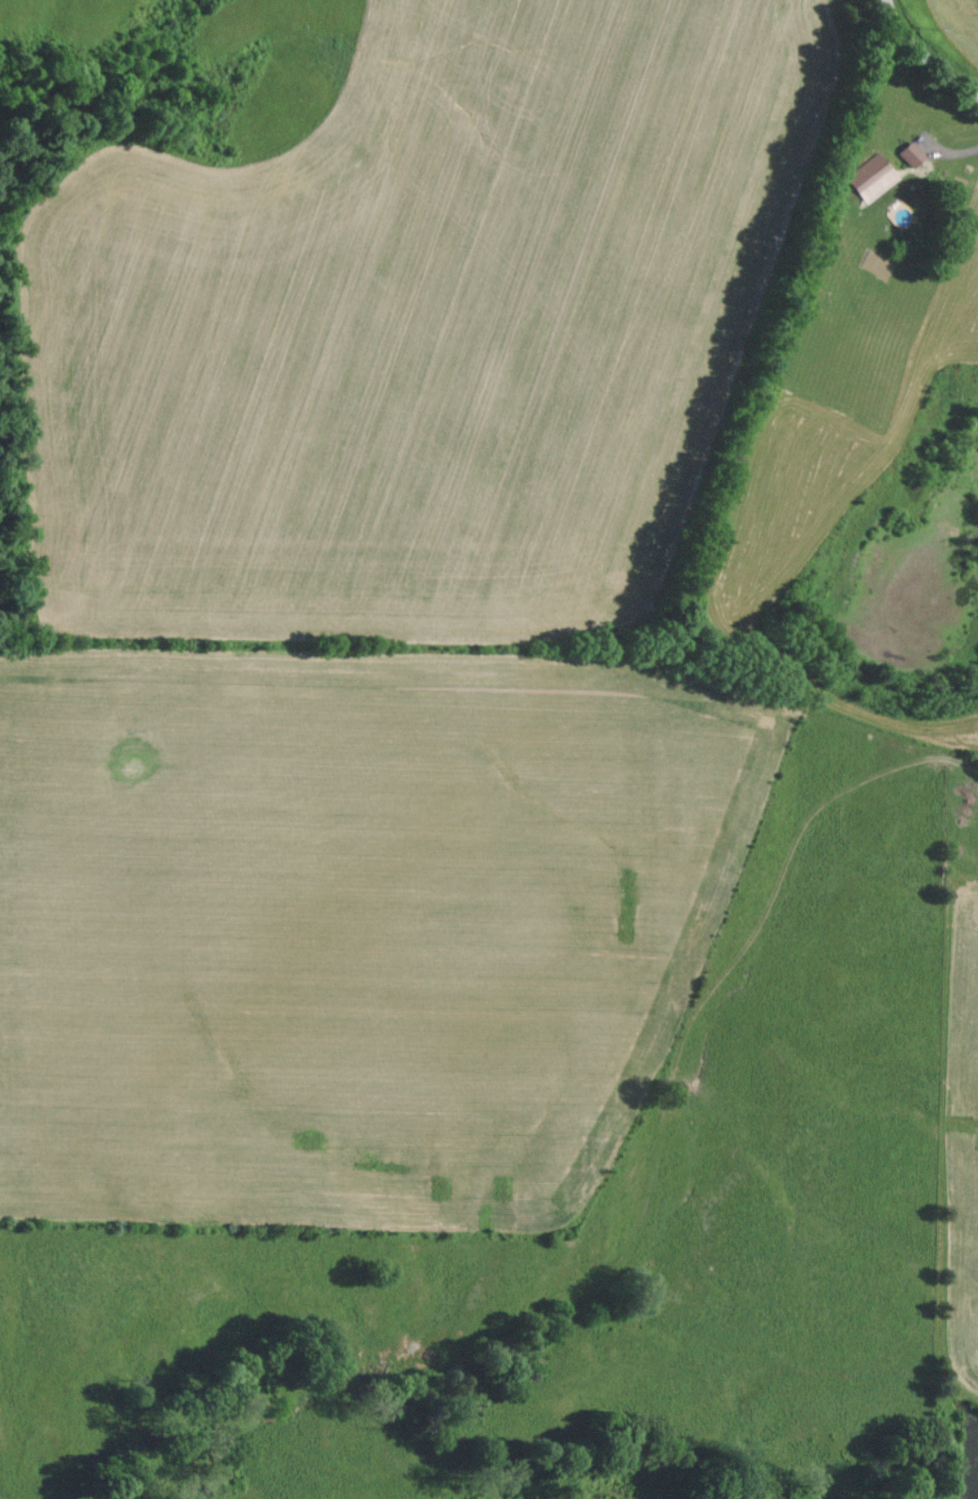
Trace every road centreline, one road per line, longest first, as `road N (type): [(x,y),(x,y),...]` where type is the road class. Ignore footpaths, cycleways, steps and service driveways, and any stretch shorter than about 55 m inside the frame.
road 1 (residential): [(890,0),(911,44),(977,97)]

